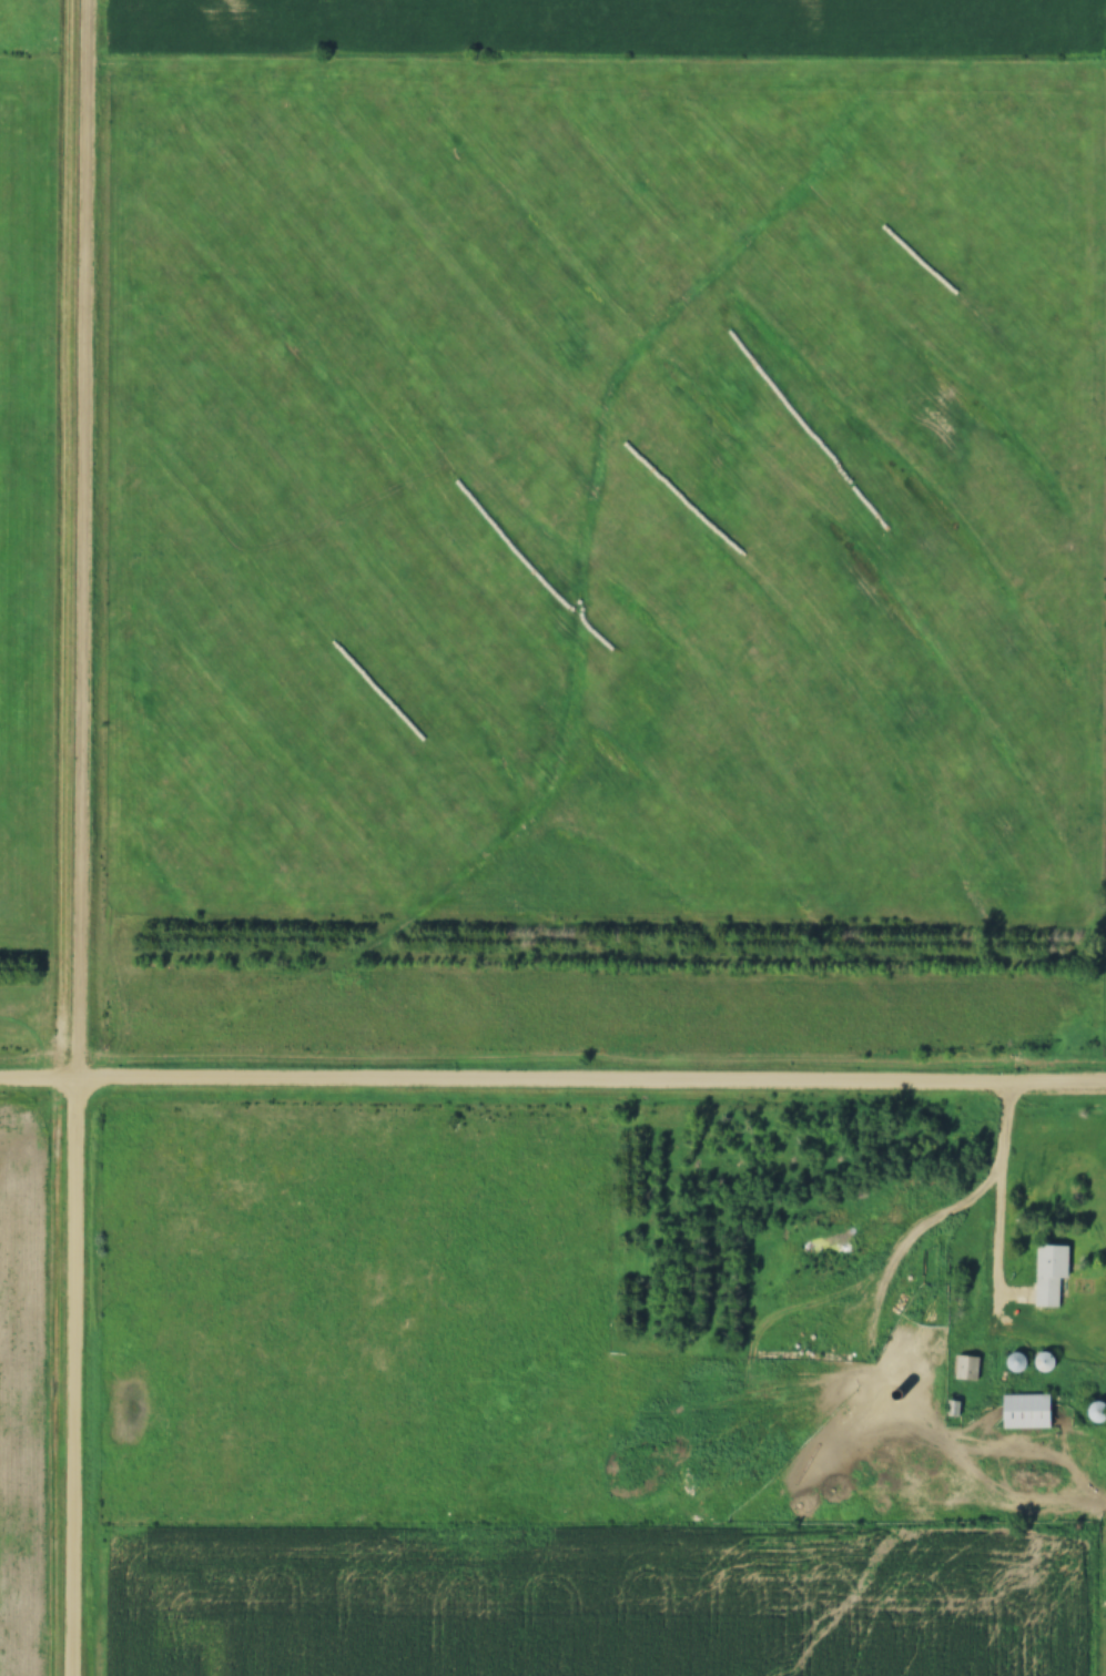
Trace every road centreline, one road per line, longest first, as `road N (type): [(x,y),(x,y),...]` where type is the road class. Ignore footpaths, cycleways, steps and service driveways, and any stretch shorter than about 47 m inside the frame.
road 1 (residential): [(74,1675),(82,0)]
road 2 (residential): [(1105,1081),(0,1076)]

